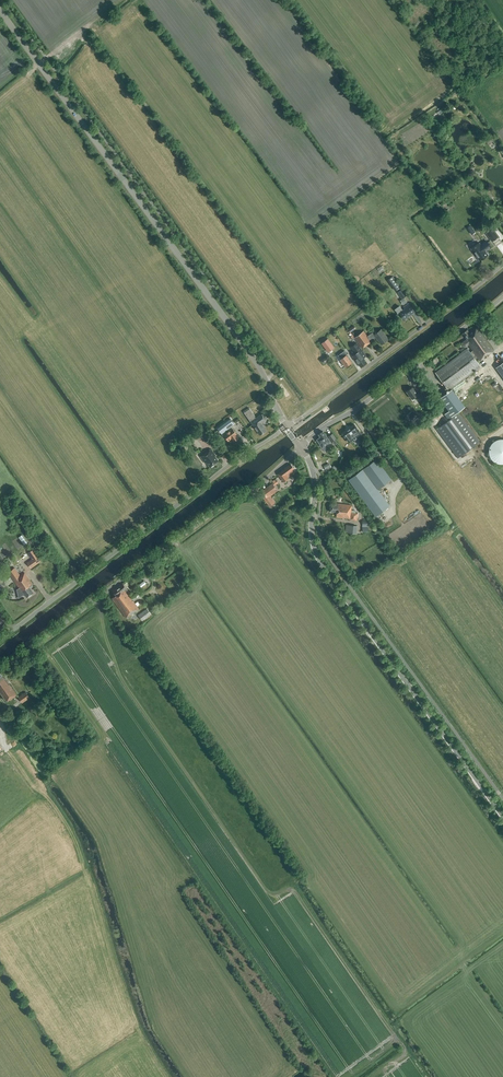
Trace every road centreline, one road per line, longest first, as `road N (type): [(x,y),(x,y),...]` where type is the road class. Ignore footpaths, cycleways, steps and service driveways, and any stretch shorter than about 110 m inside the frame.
road 1 (tertiary): [(286,427),(260,368),(0,11)]
road 2 (tertiary): [(502,817),(319,560),(311,529),(315,484),(301,447)]
road 3 (unclassified): [(0,670),(265,481),(301,447)]
road 4 (unclassified): [(0,640),(286,427)]
road 5 (unclassified): [(286,427),(502,265)]
road 6 (unclassified): [(301,447),(502,296)]

